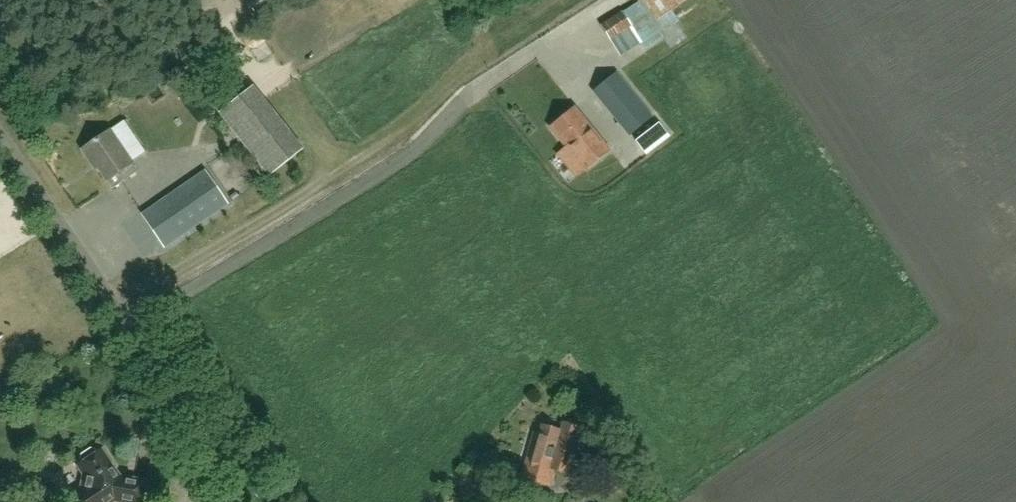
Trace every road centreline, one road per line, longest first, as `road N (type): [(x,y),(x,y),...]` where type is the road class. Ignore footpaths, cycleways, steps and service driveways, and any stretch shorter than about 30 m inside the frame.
road 1 (unclassified): [(116,308),(390,138),(499,47),(572,0)]
road 2 (unclassified): [(244,501),(116,308)]
road 3 (unclassified): [(116,308),(0,134)]

